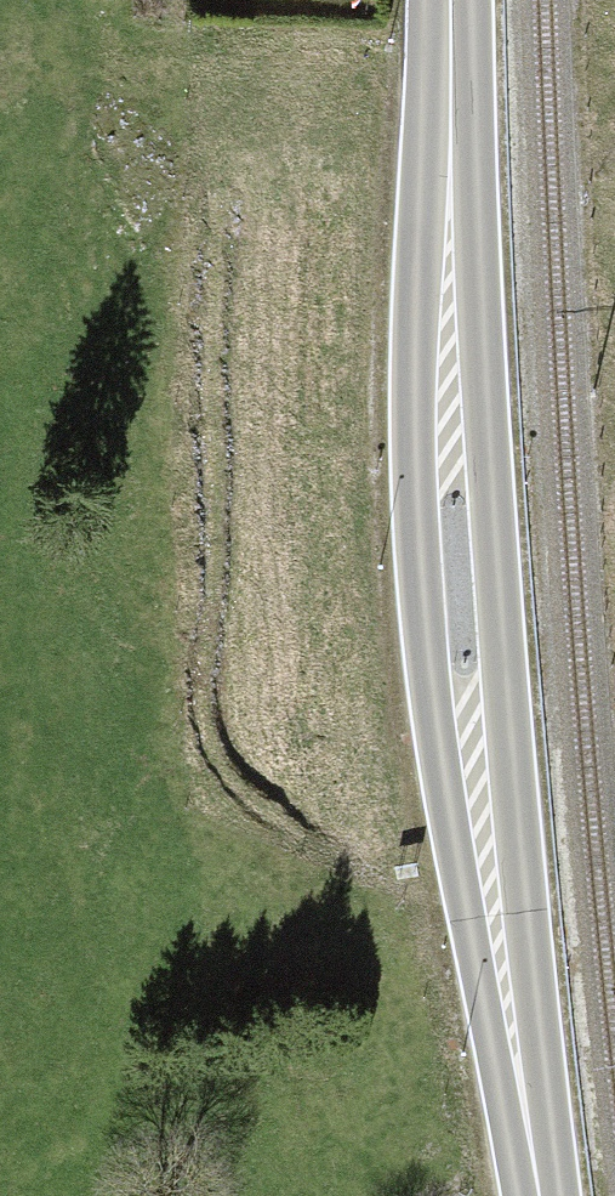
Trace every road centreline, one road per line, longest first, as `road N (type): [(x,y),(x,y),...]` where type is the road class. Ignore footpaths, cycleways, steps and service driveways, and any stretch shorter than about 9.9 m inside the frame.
road 1 (primary): [(452,83),(417,425),(428,666),(519,1045)]
road 2 (primary): [(519,1045),(506,666),(452,83)]
road 3 (primary): [(519,1045),(541,1195)]

